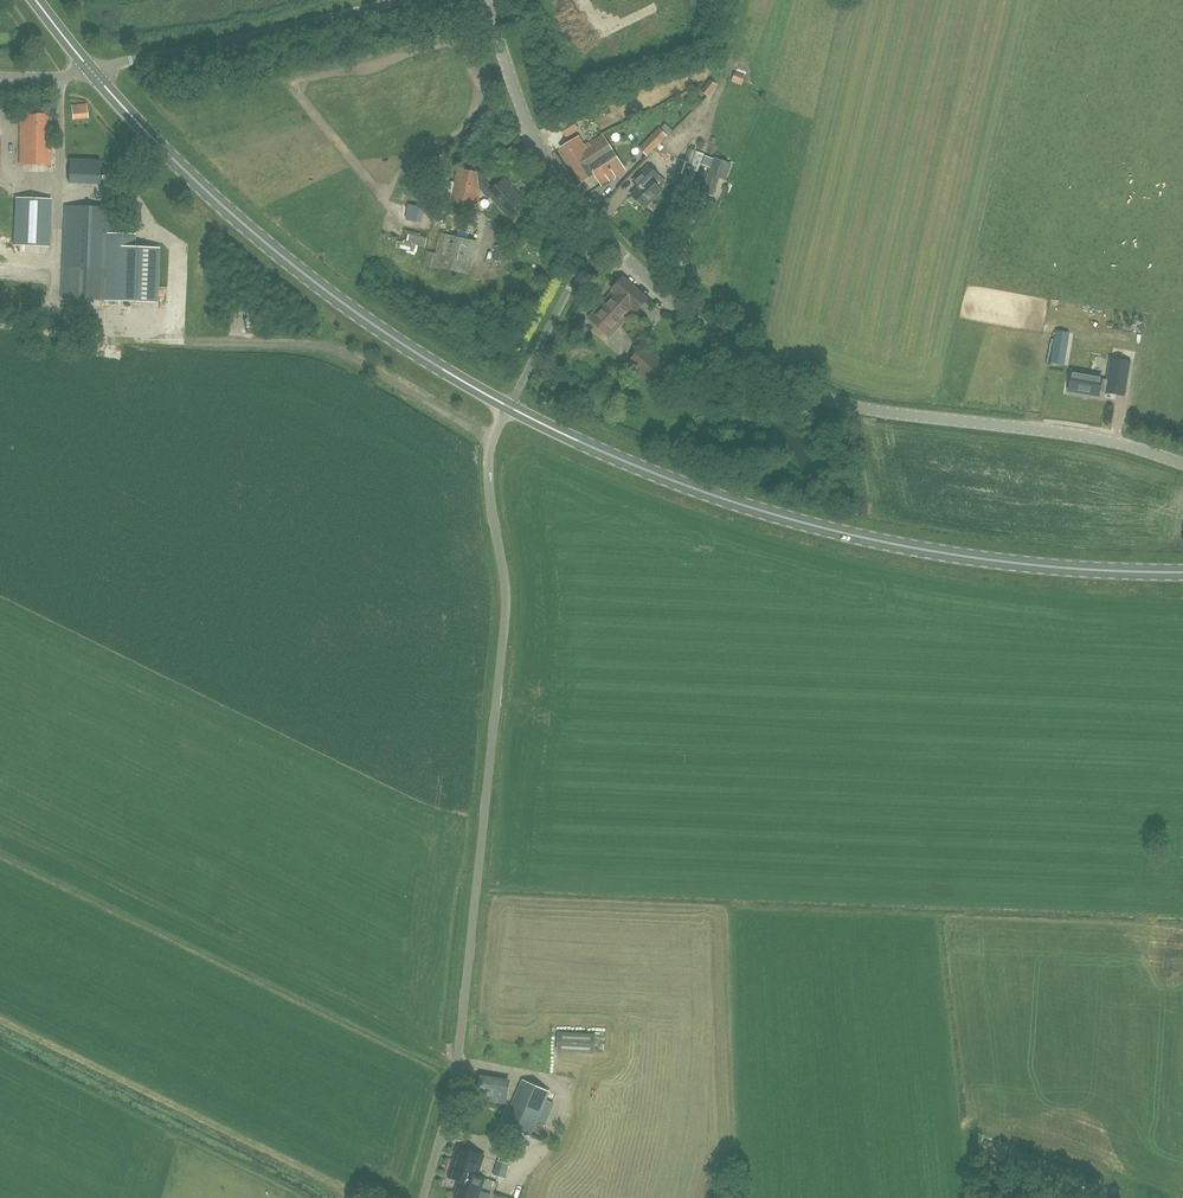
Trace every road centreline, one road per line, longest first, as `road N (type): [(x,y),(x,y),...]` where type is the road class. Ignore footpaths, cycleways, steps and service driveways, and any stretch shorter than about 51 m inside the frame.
road 1 (unclassified): [(425,1197),(459,1052),(504,639),(507,595),(489,471),(509,406)]
road 2 (primary): [(1182,572),(991,561),(855,535),(687,486),(509,406)]
road 3 (unclassified): [(1182,463),(1104,439),(823,397),(740,357),(606,233)]
road 4 (primary): [(509,406),(303,273),(186,171),(92,71)]
road 5 (unclassified): [(92,71),(395,0)]
road 6 (unclassified): [(606,233),(530,129),(486,0)]
road 7 (unclassified): [(606,233),(586,255),(509,406)]

